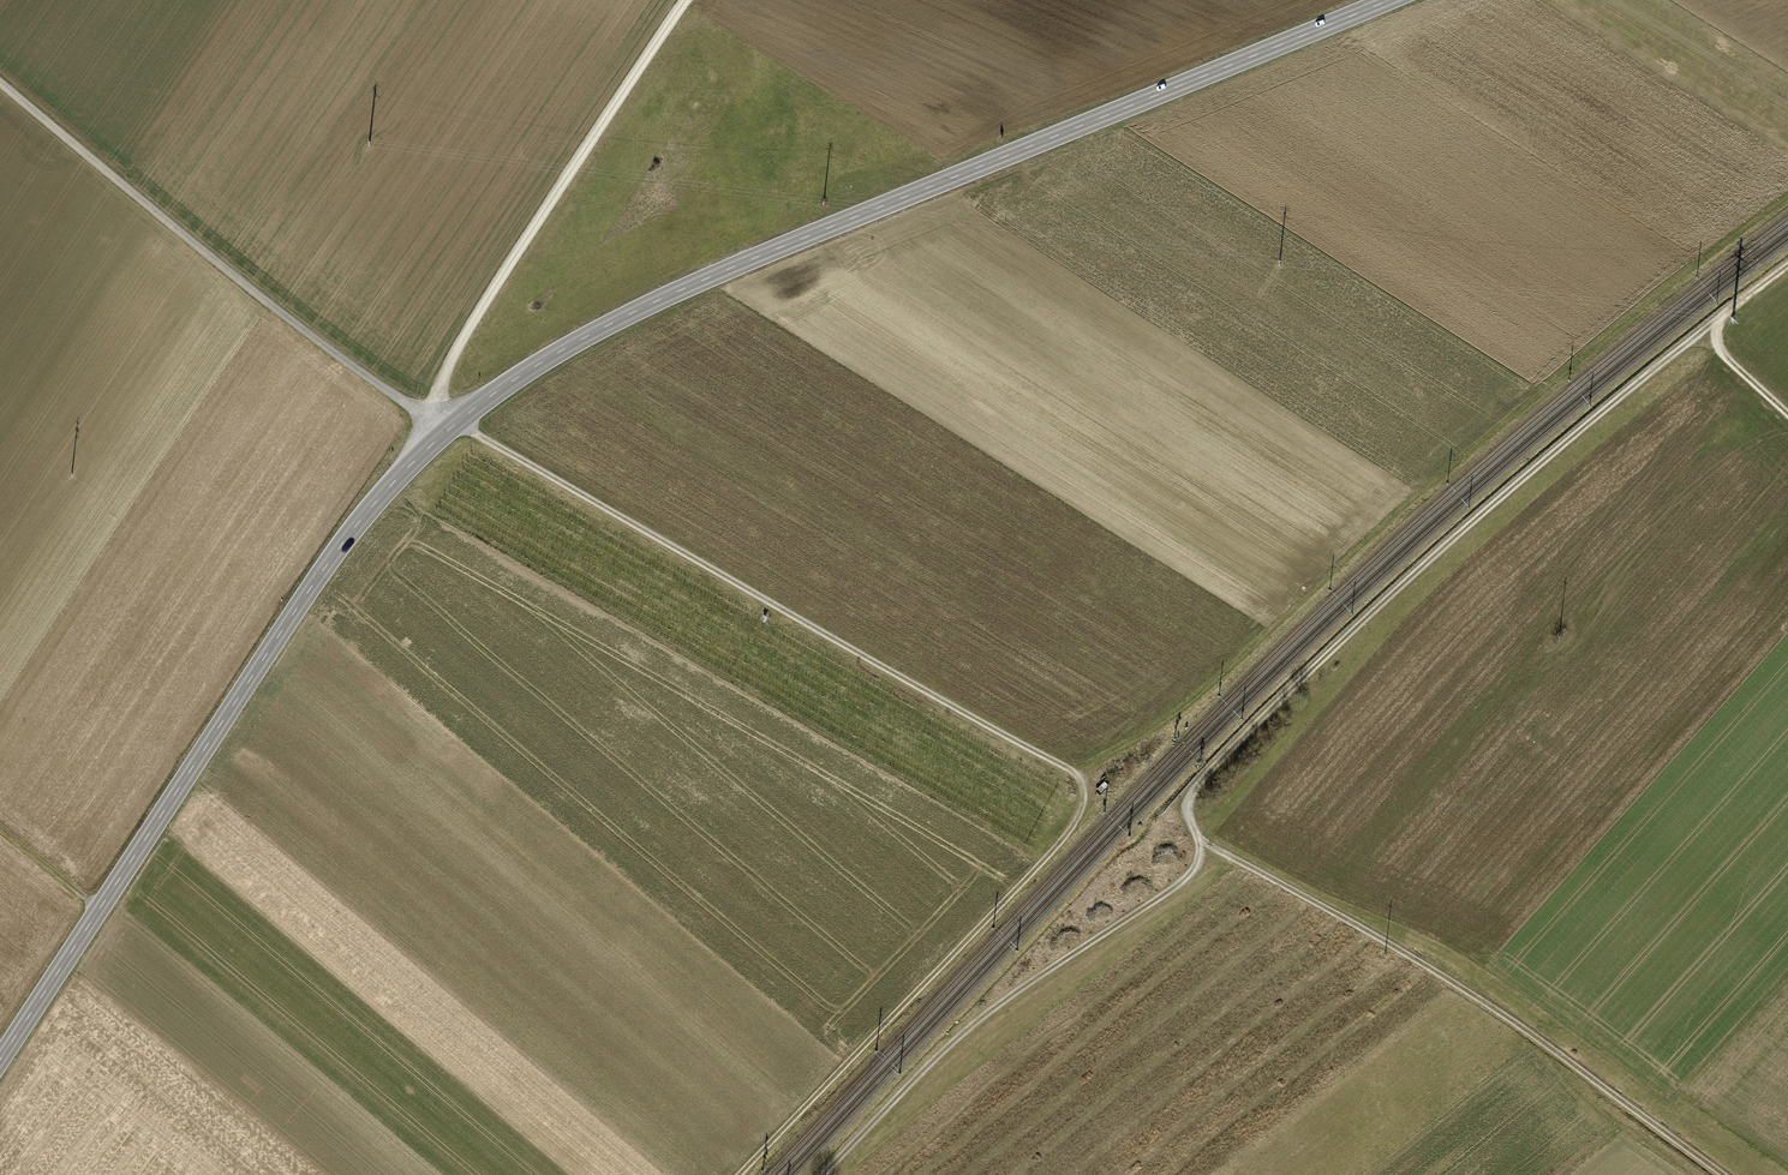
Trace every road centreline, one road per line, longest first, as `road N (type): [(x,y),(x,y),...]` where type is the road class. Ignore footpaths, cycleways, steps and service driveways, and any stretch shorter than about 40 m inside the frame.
road 1 (primary): [(0,1059),(349,535),(445,432),(507,384),(743,263),(1388,0)]
road 2 (track): [(741,1174),(1058,846),(1085,800),(1083,782),(456,423)]
road 3 (track): [(1078,773),(1191,704),(1442,474),(1787,198)]
road 4 (track): [(1787,266),(1613,402),(1315,666),(1204,777),(1190,811),(1198,837)]
road 5 (track): [(1198,837),(1479,999),(1724,1174)]
road 6 (track): [(1198,837),(1189,876),(984,1015),(824,1174)]
road 7 (track): [(686,0),(480,309),(439,395),(445,432)]
road 8 (track): [(100,909),(0,829)]
road 9 (track): [(1717,319),(1723,355),(1787,414)]

